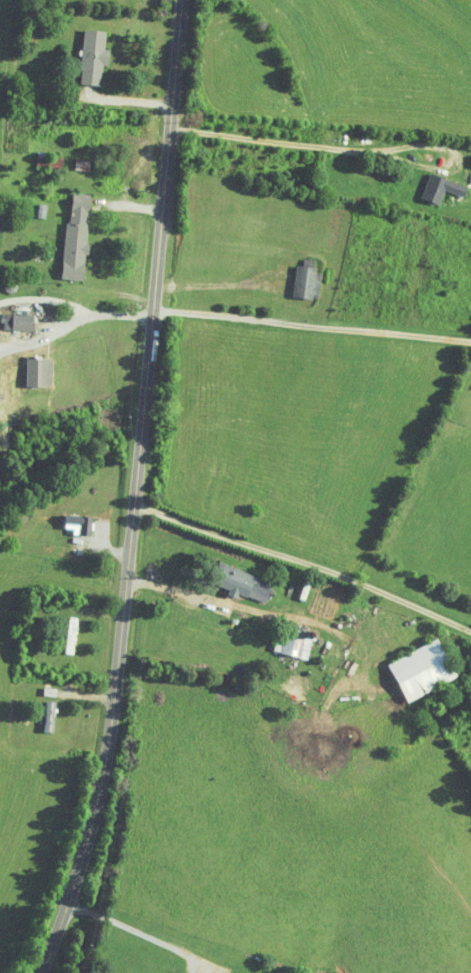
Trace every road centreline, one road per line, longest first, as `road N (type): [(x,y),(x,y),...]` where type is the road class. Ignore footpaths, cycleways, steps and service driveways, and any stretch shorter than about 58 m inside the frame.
road 1 (tertiary): [(183,0),(112,713),(87,834),(44,972)]

